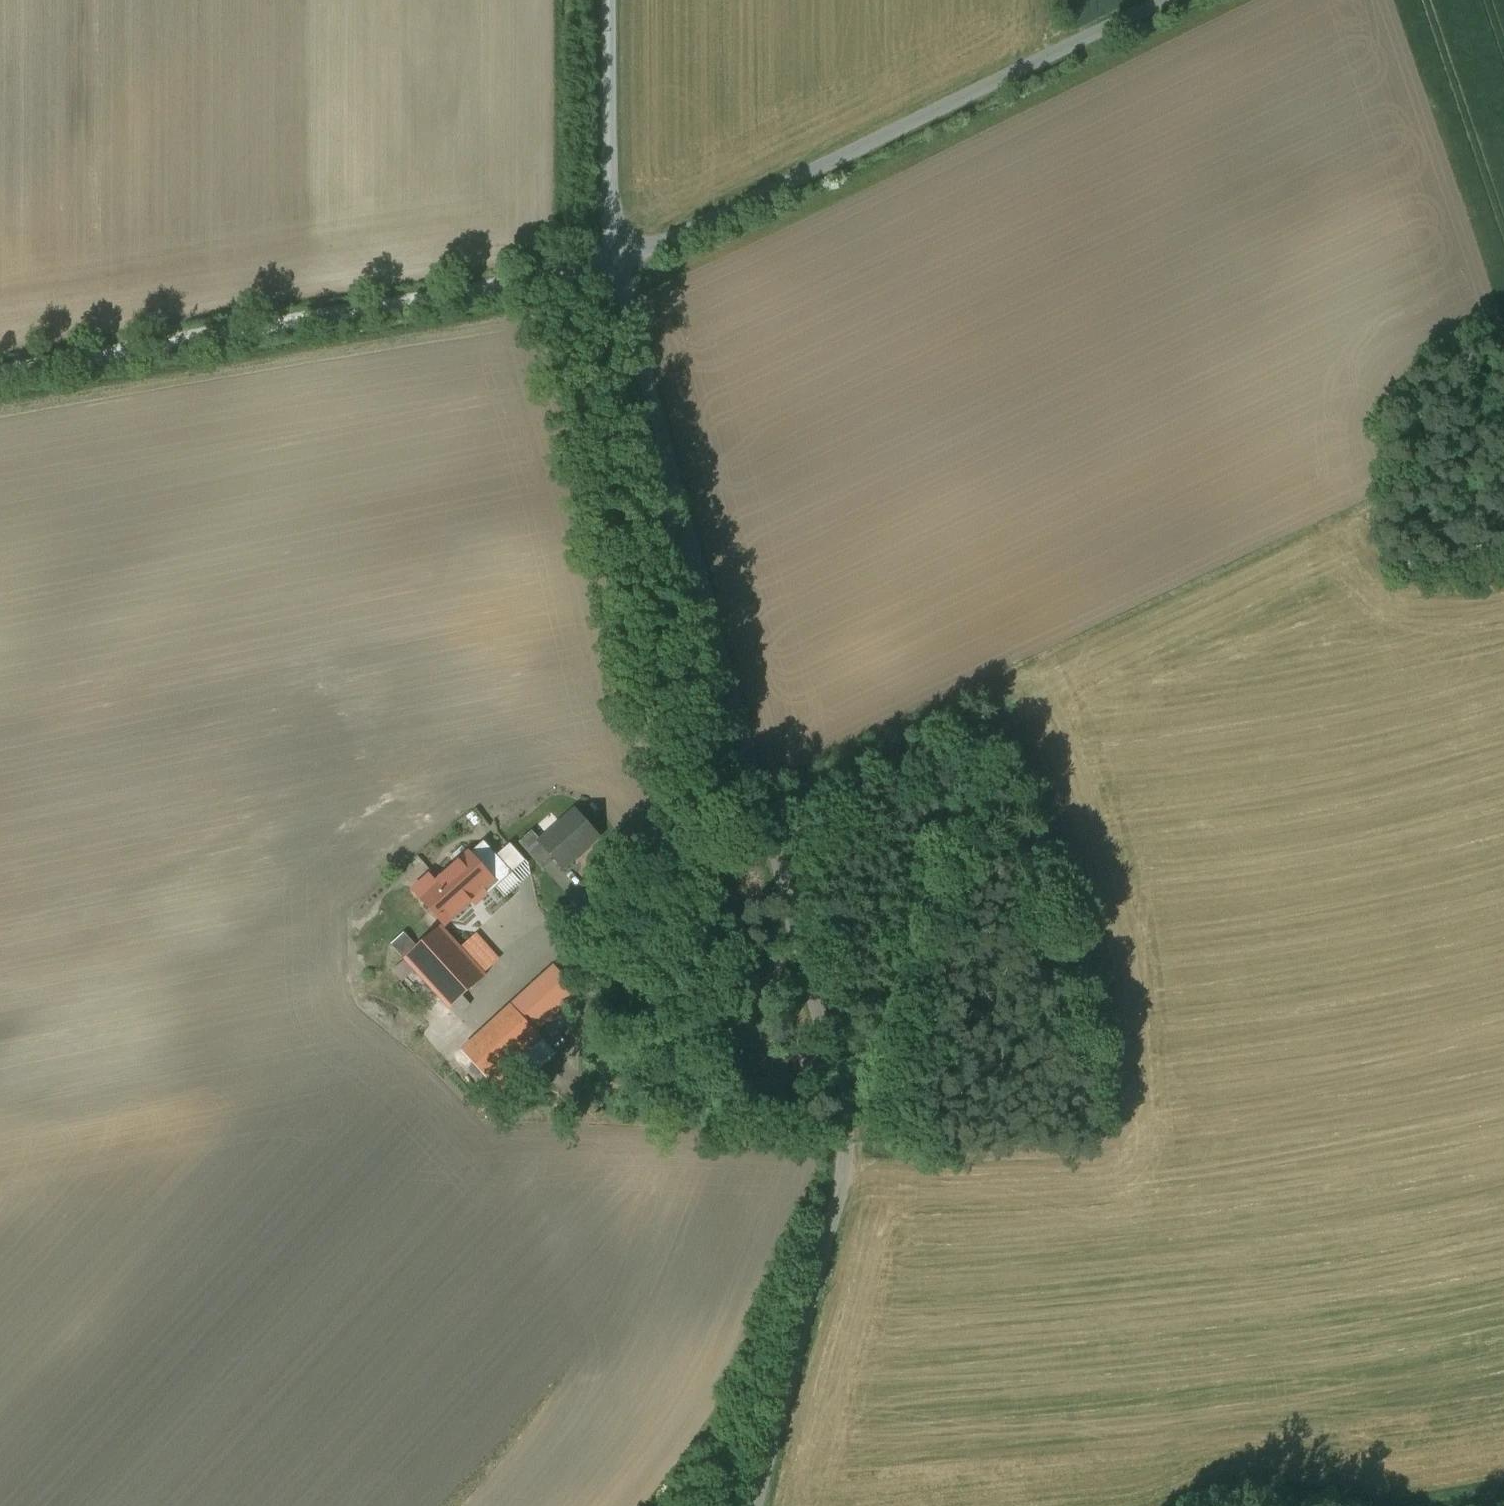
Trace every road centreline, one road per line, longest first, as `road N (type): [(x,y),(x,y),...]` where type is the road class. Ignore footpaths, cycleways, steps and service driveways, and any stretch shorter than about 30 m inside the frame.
road 1 (unclassified): [(756,1505),(836,1234),(841,1107),(813,967),(636,334)]
road 2 (track): [(0,380),(620,272)]
road 3 (unclassified): [(1182,0),(620,272)]
road 4 (unclassified): [(622,213),(621,0)]

